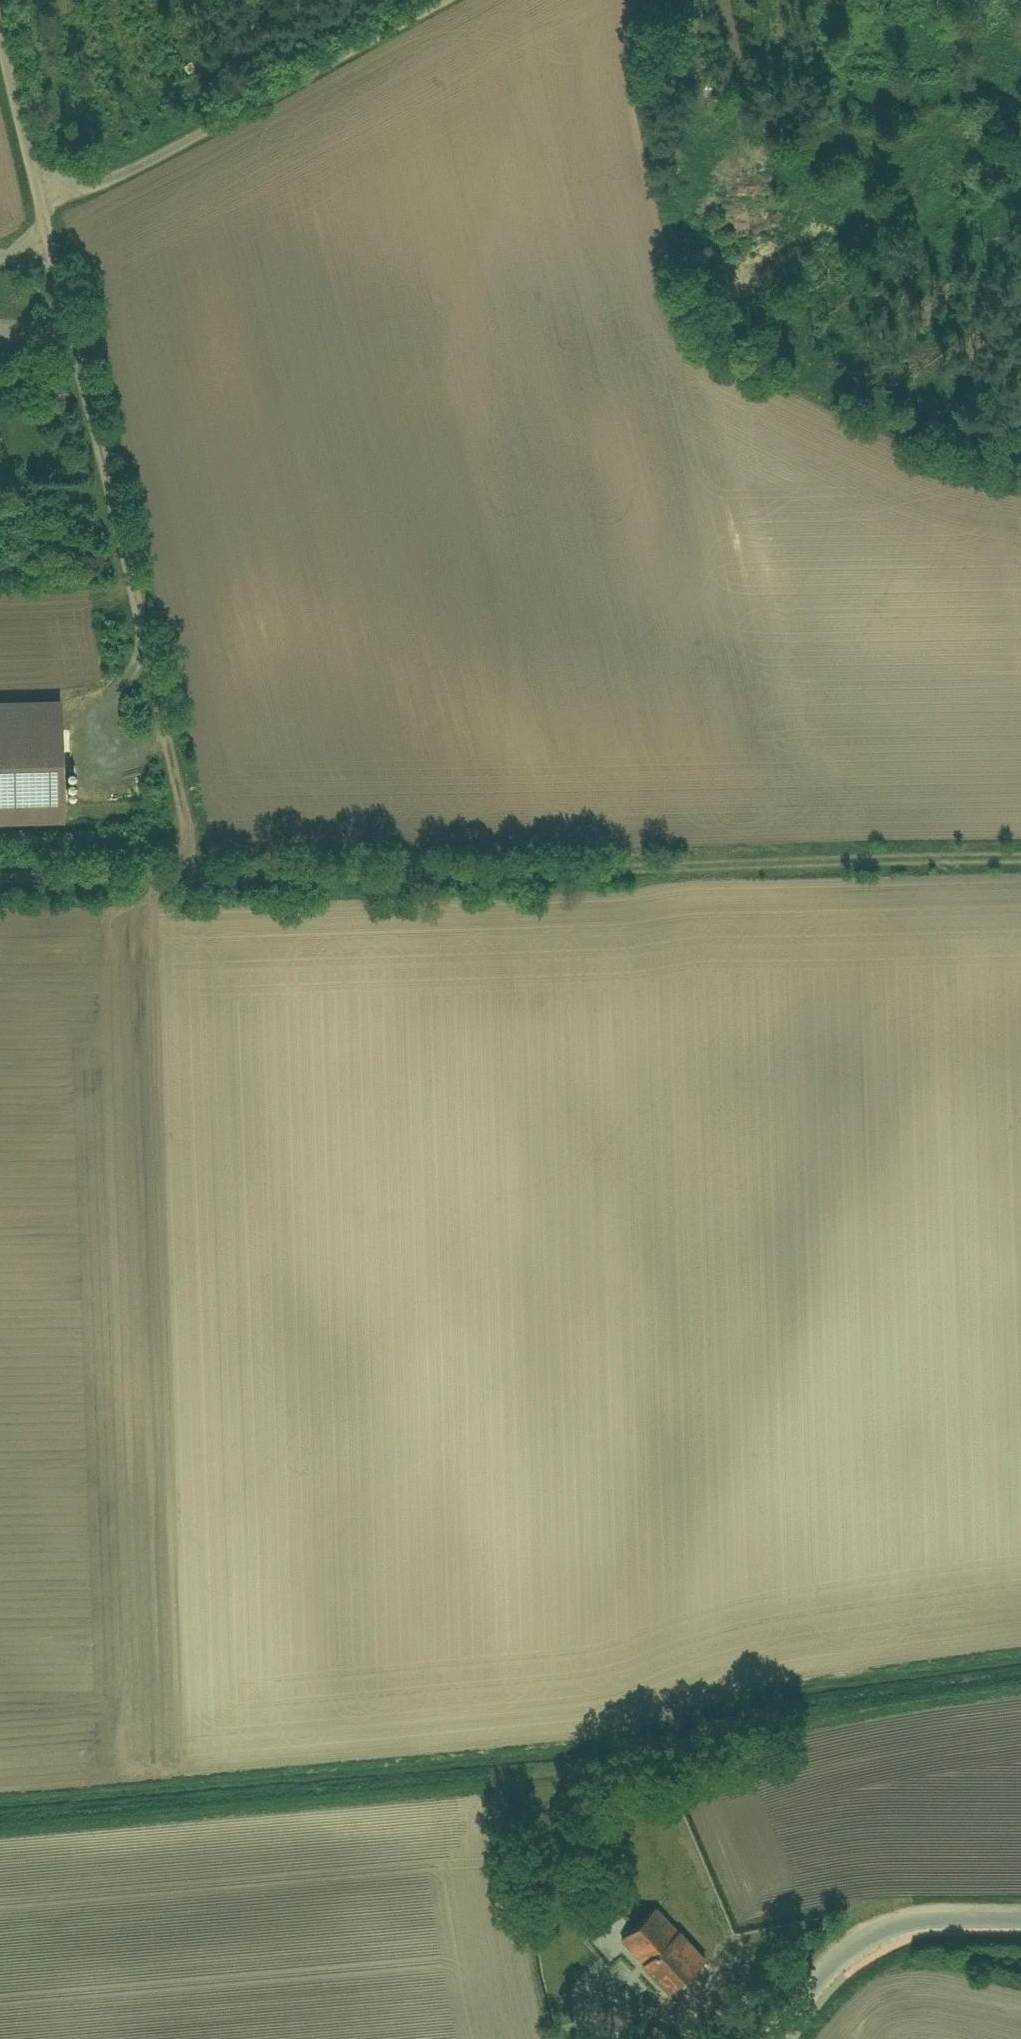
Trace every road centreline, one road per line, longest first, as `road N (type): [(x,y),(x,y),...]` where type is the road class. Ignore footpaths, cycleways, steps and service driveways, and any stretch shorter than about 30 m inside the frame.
road 1 (unclassified): [(1020,857),(175,872),(25,206)]
road 2 (unclassified): [(25,206),(422,0)]
road 3 (residential): [(1020,1921),(936,1921),(874,1937),(839,1961),(777,2038)]

